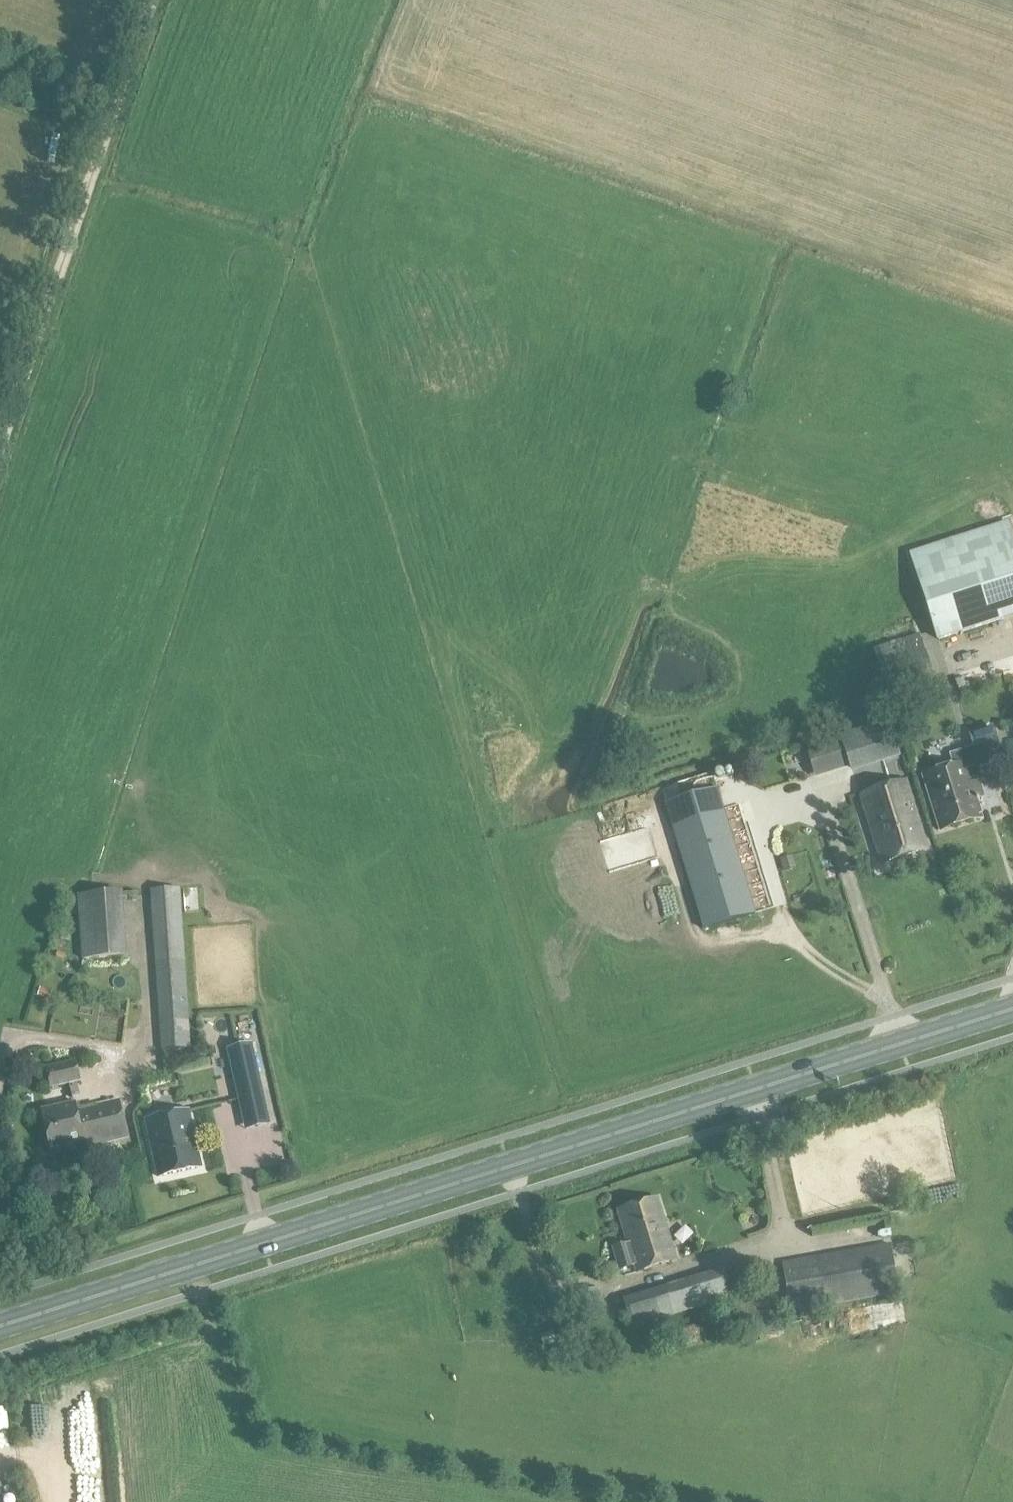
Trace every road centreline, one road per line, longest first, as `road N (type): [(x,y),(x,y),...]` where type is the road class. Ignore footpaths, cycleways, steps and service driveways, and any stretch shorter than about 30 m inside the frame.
road 1 (primary): [(0,1326),(1012,1010)]
road 2 (unclassified): [(154,0),(0,456)]

